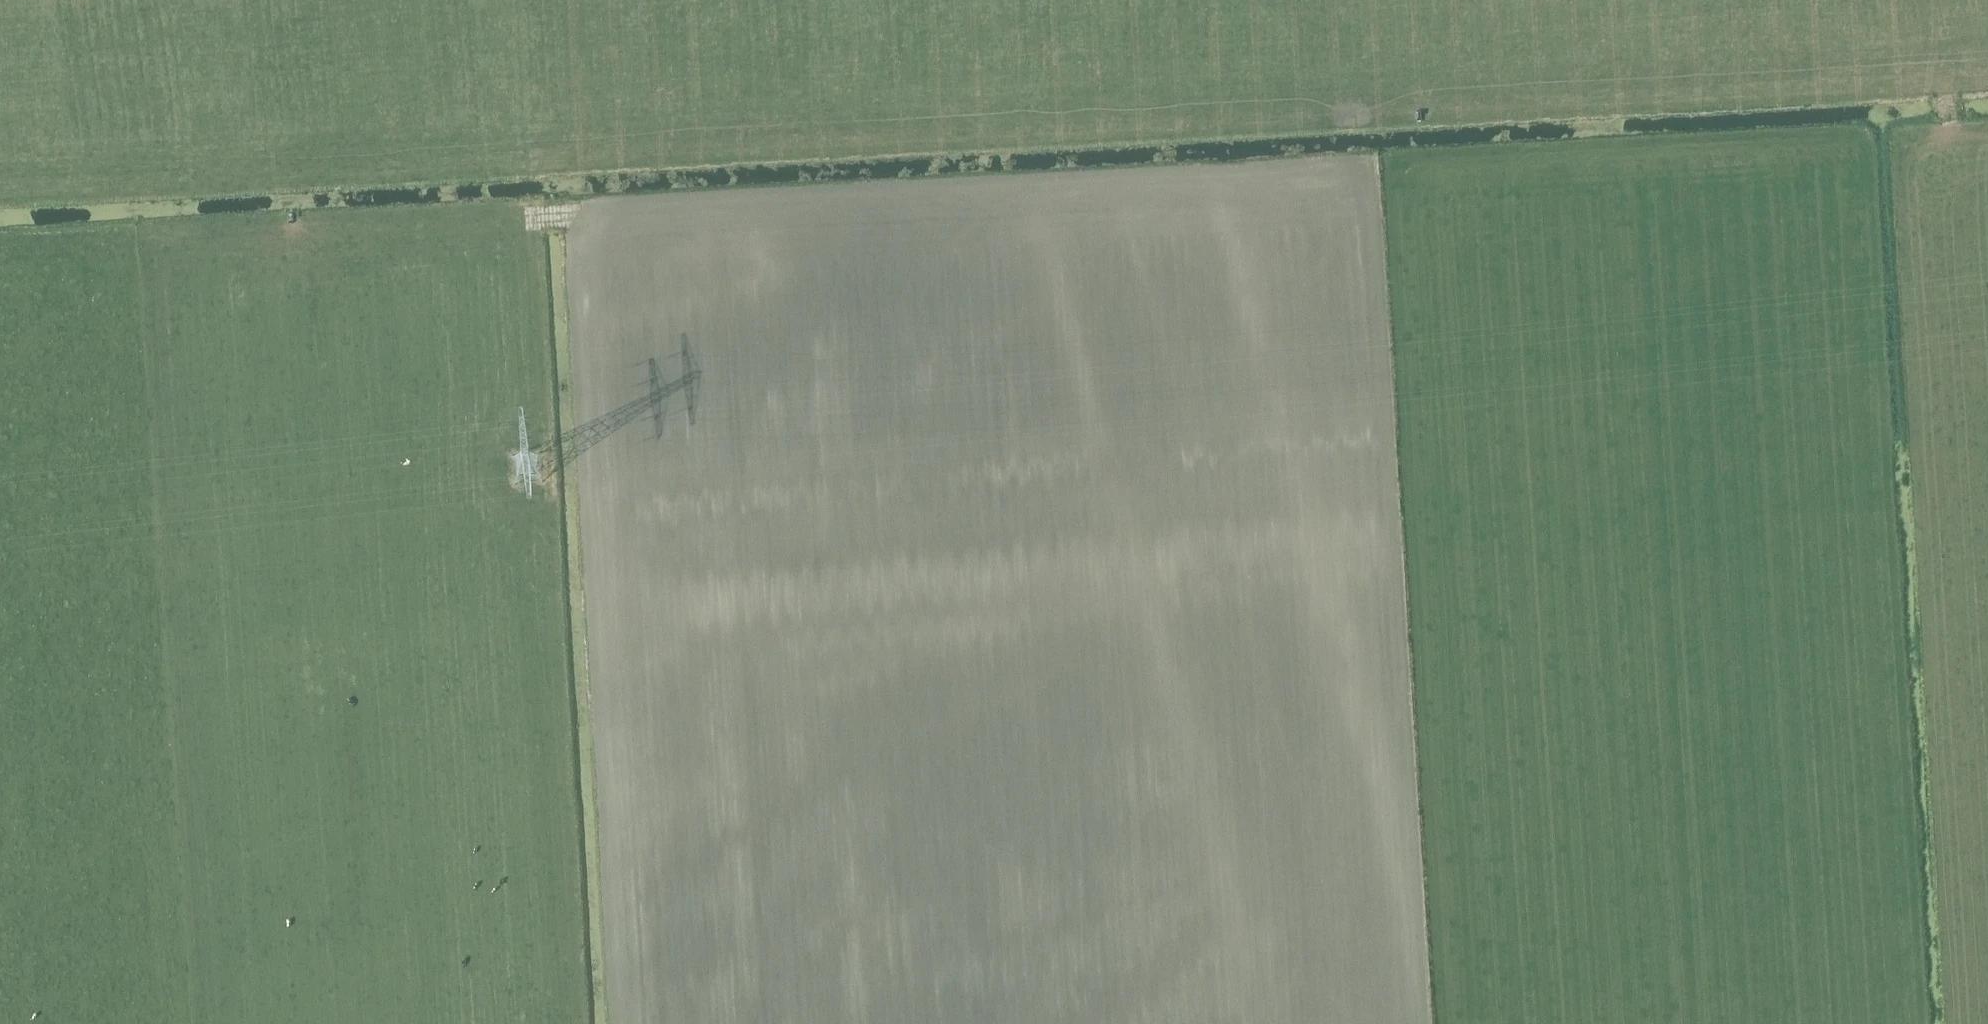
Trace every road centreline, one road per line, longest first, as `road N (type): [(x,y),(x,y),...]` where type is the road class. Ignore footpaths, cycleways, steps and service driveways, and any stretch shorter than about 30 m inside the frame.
road 1 (track): [(579,218),(522,219),(580,1023)]

